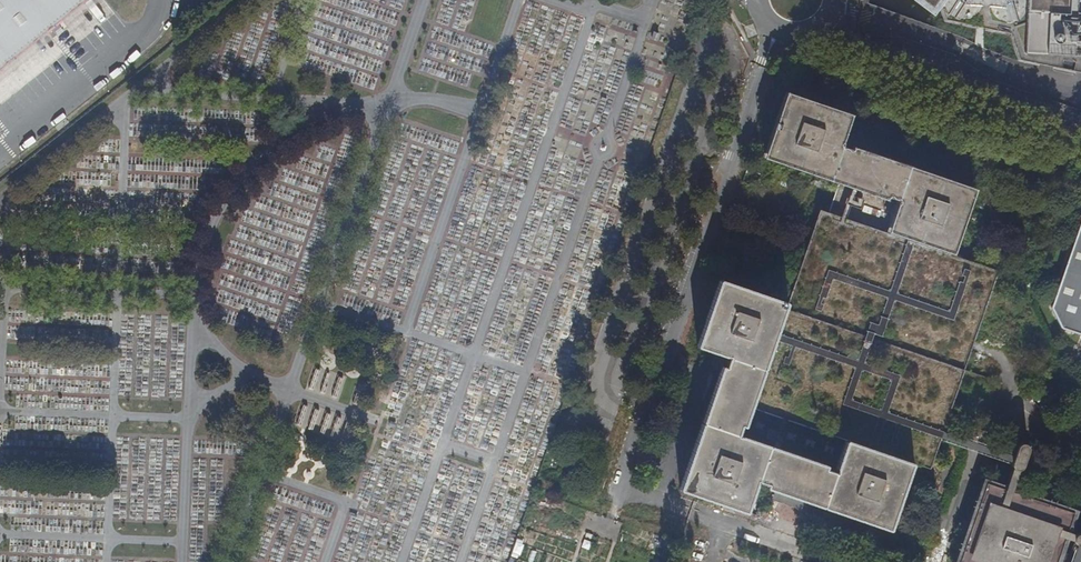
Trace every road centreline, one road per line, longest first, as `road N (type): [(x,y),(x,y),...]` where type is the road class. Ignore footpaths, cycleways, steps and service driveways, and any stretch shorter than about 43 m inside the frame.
road 1 (unclassified): [(617,501),(767,55)]
road 2 (unclassified): [(1080,117),(865,37)]

